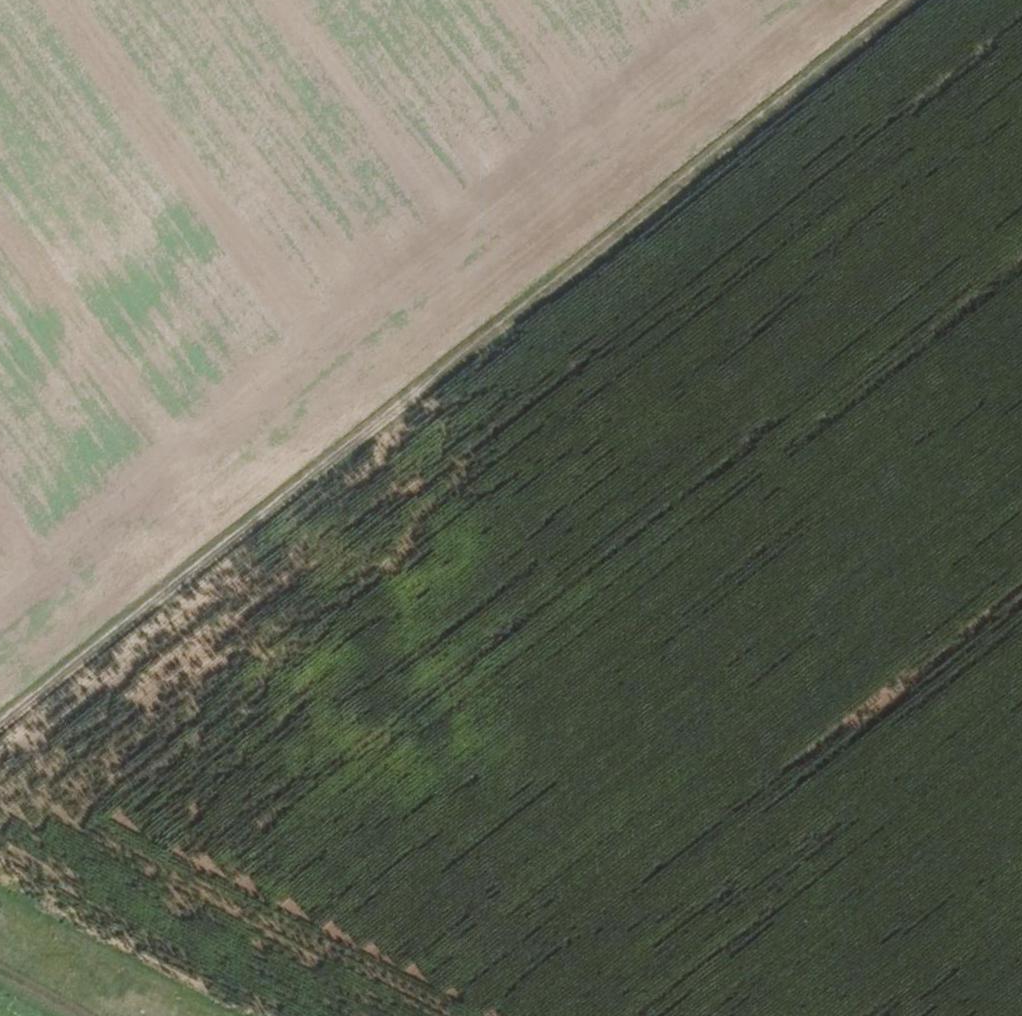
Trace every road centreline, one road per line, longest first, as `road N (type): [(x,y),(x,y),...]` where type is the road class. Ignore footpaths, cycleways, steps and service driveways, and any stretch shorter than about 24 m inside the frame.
road 1 (track): [(0,732),(920,0)]

